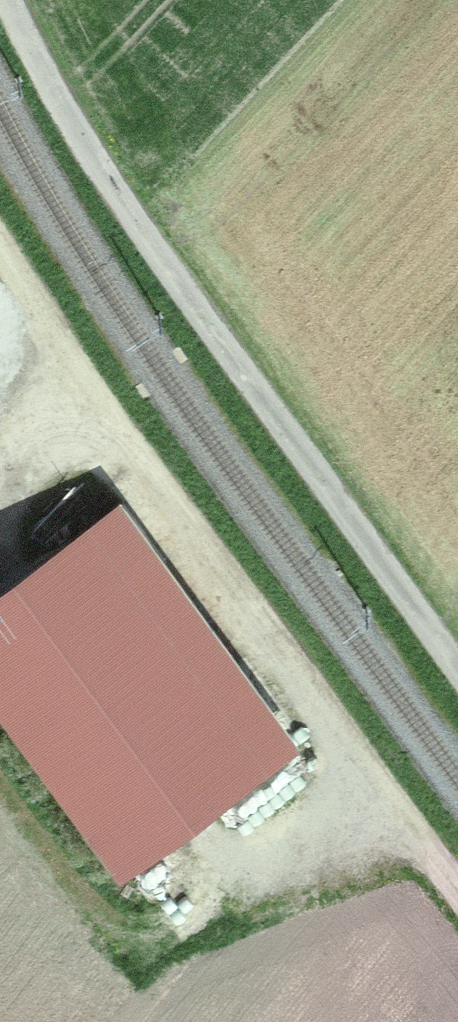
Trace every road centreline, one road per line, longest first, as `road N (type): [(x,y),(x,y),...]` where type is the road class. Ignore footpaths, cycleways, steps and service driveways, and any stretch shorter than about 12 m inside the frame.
road 1 (track): [(12,0),(48,81),(203,314),(457,664)]
road 2 (track): [(0,255),(154,489),(457,877)]

